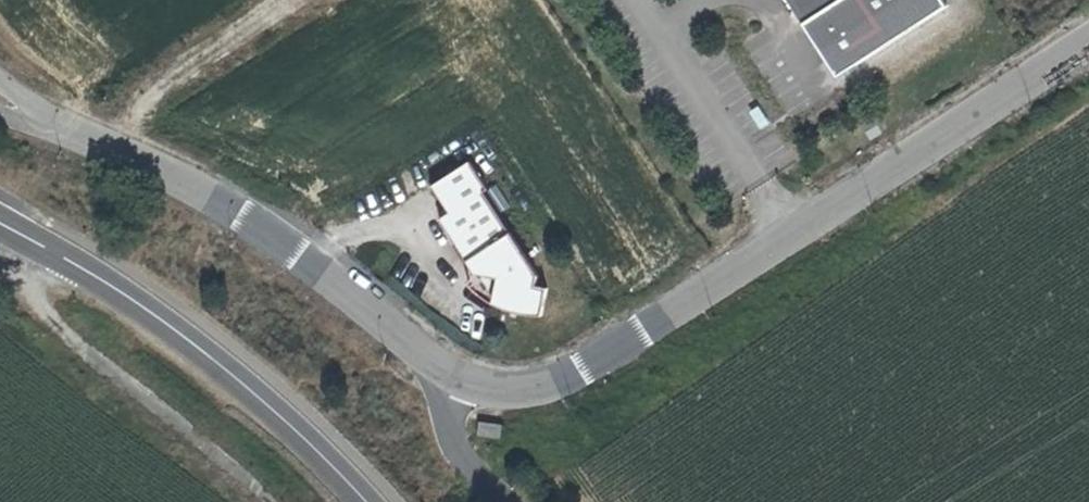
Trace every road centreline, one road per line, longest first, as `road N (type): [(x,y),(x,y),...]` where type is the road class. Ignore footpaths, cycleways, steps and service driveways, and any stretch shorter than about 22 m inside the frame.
road 1 (unclassified): [(457,379),(522,400),(587,377),(1088,50)]
road 2 (unclassified): [(54,129),(214,200),(346,289),(457,379)]
road 3 (tertiary): [(369,501),(266,398),(146,300),(0,225)]
road 4 (track): [(268,501),(90,364),(32,296),(24,237)]
road 5 (unclassified): [(506,501),(451,439),(449,405),(457,379)]

